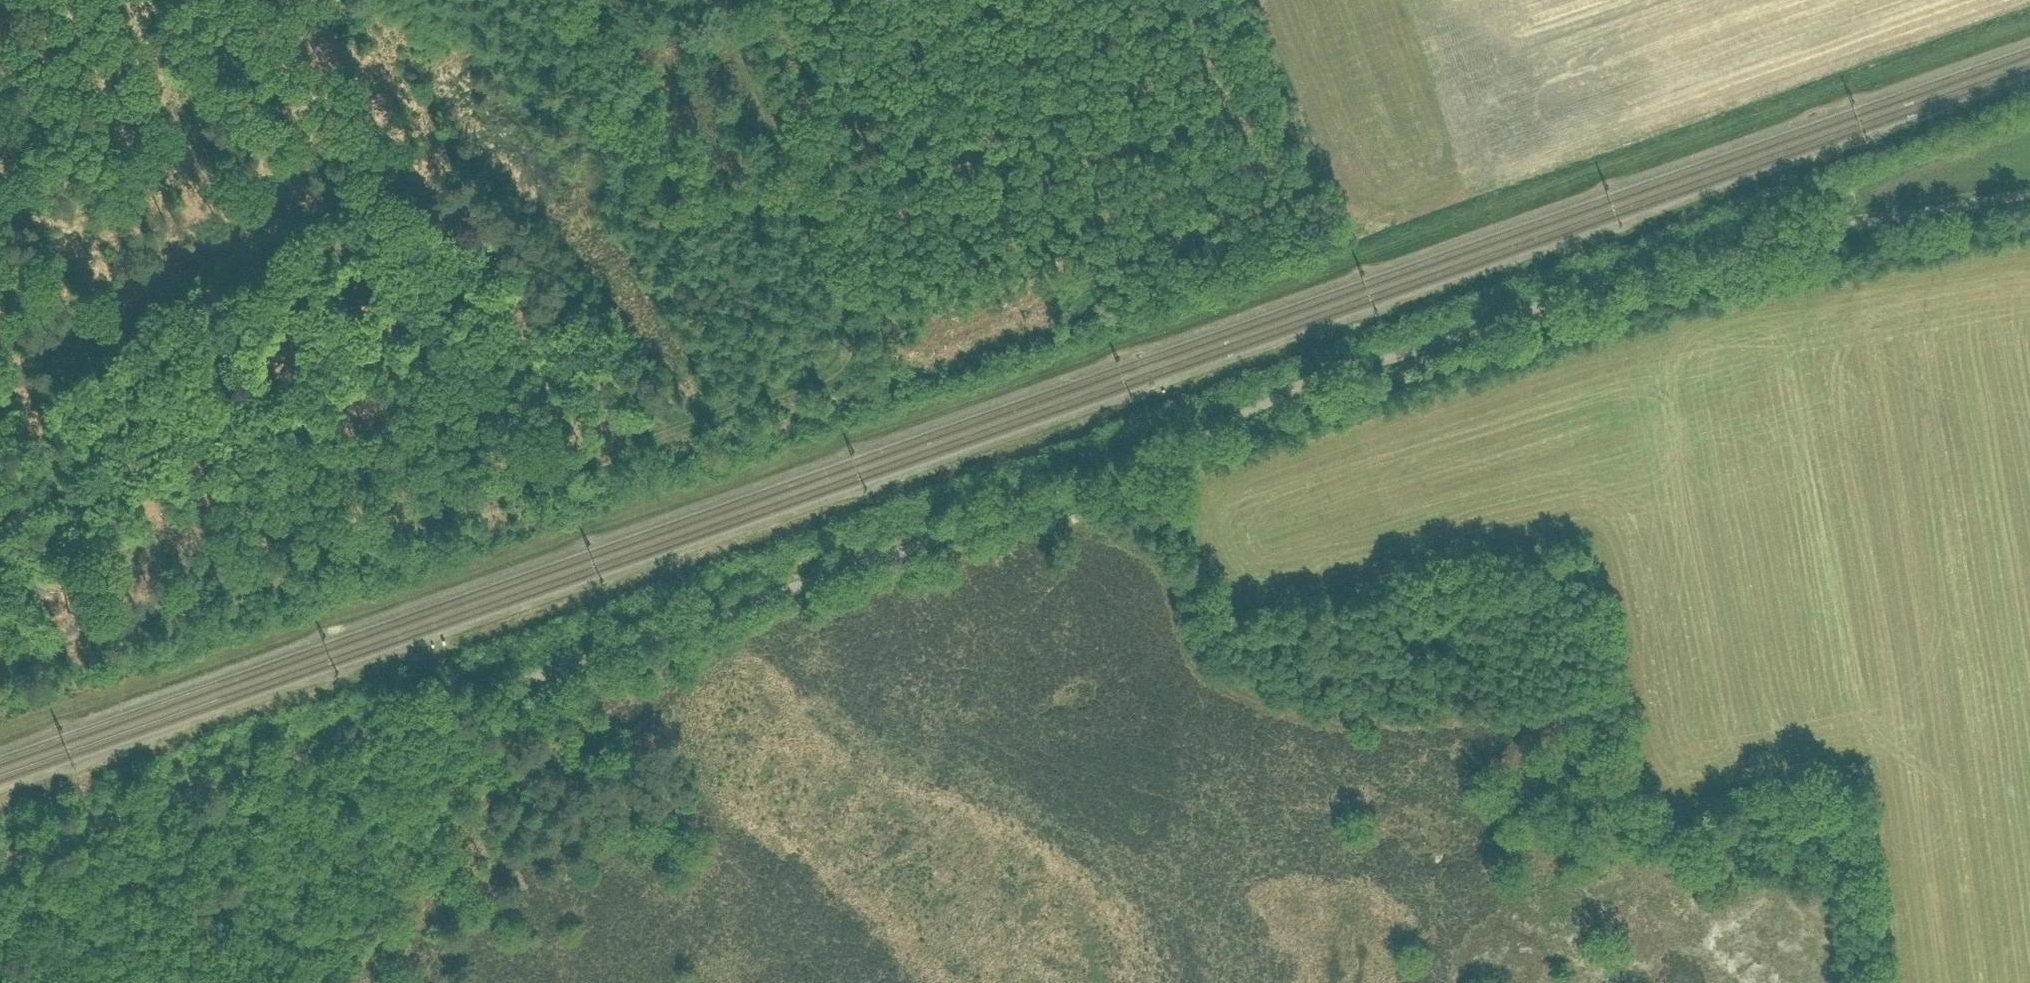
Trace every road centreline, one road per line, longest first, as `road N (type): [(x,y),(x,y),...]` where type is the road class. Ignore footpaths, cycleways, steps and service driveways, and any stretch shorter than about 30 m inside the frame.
road 1 (track): [(0,661),(848,361),(855,333),(732,0)]
road 2 (unclassified): [(1580,293),(1751,243),(2029,198)]

